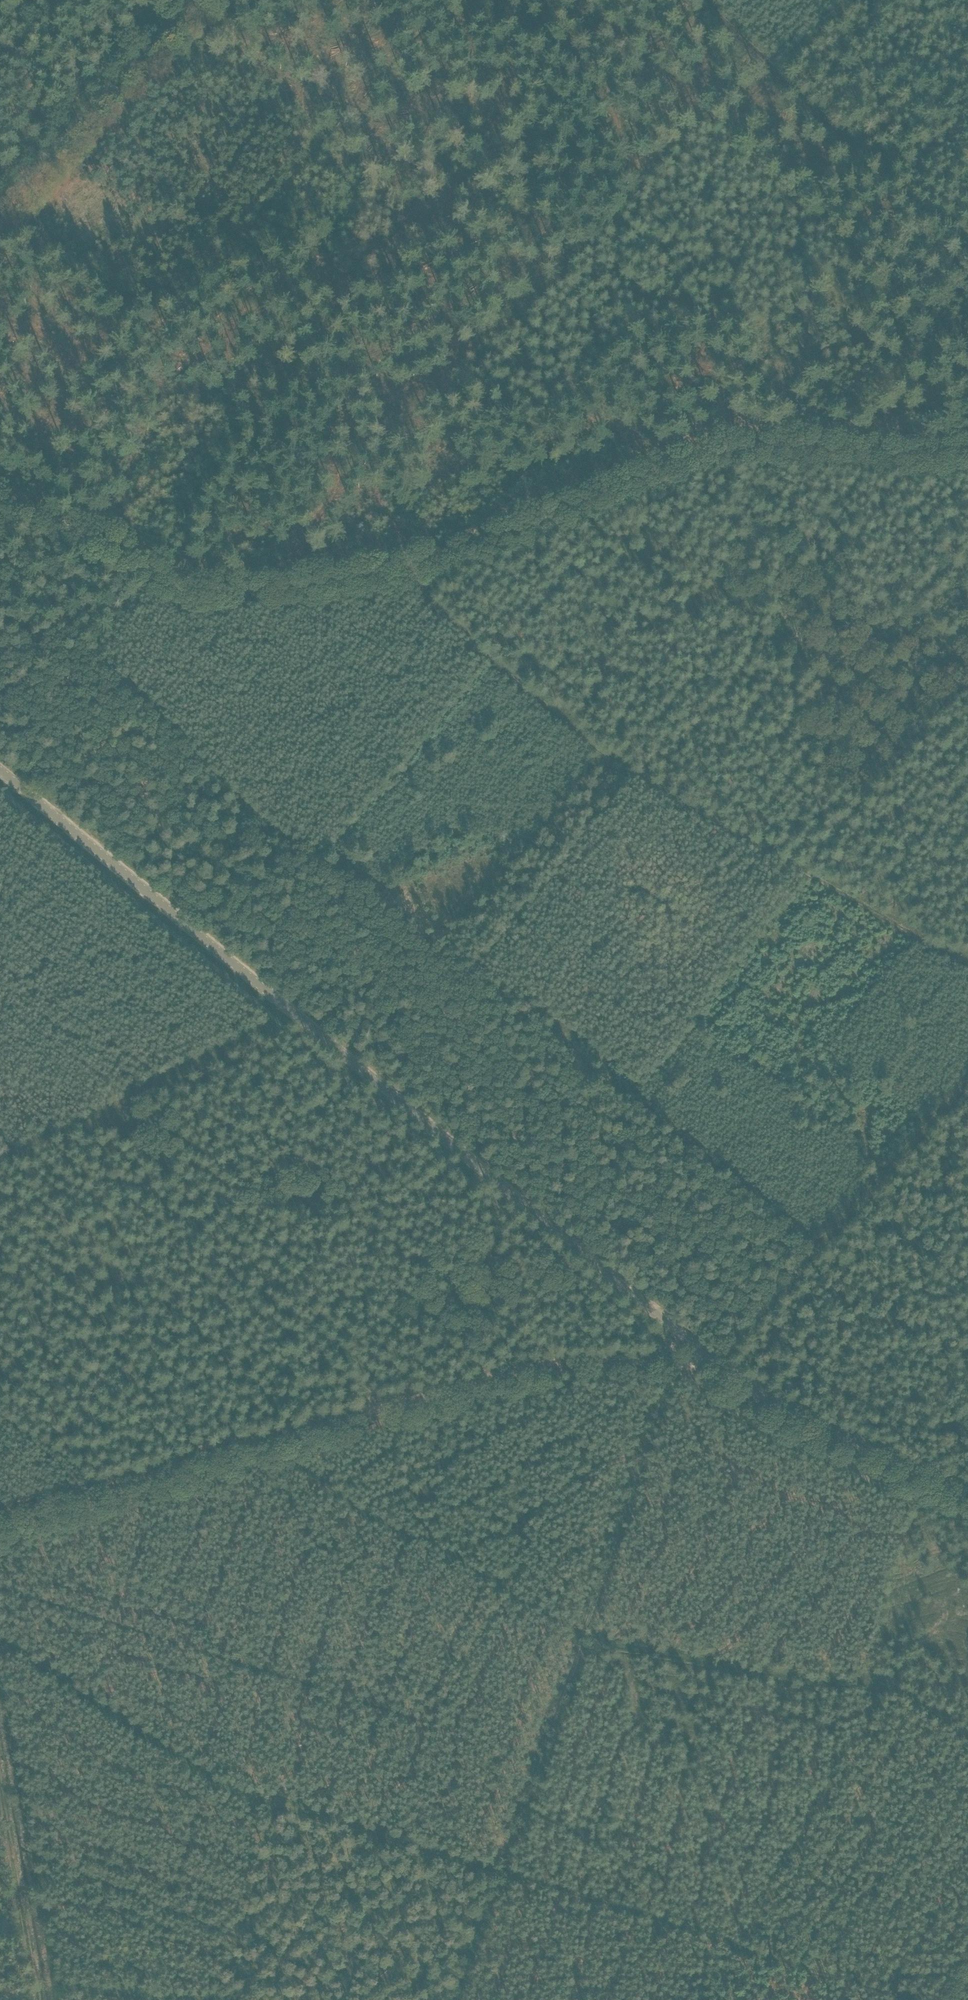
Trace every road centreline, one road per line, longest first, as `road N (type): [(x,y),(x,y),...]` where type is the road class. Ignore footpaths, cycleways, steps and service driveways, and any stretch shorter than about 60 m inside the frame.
road 1 (tertiary): [(967,1491),(829,1429),(717,1364),(0,770)]
road 2 (track): [(0,499),(201,581),(307,585),(503,529),(695,437),(786,425),(967,434)]
road 3 (track): [(0,1660),(202,1778),(489,1878),(914,1999)]
road 4 (track): [(0,1518),(584,1361),(673,1365)]
road 5 (track): [(417,556),(487,658),(561,714),(967,963)]
road 6 (track): [(673,1365),(717,1364),(967,1073)]
road 7 (unclassified): [(0,200),(190,0)]

